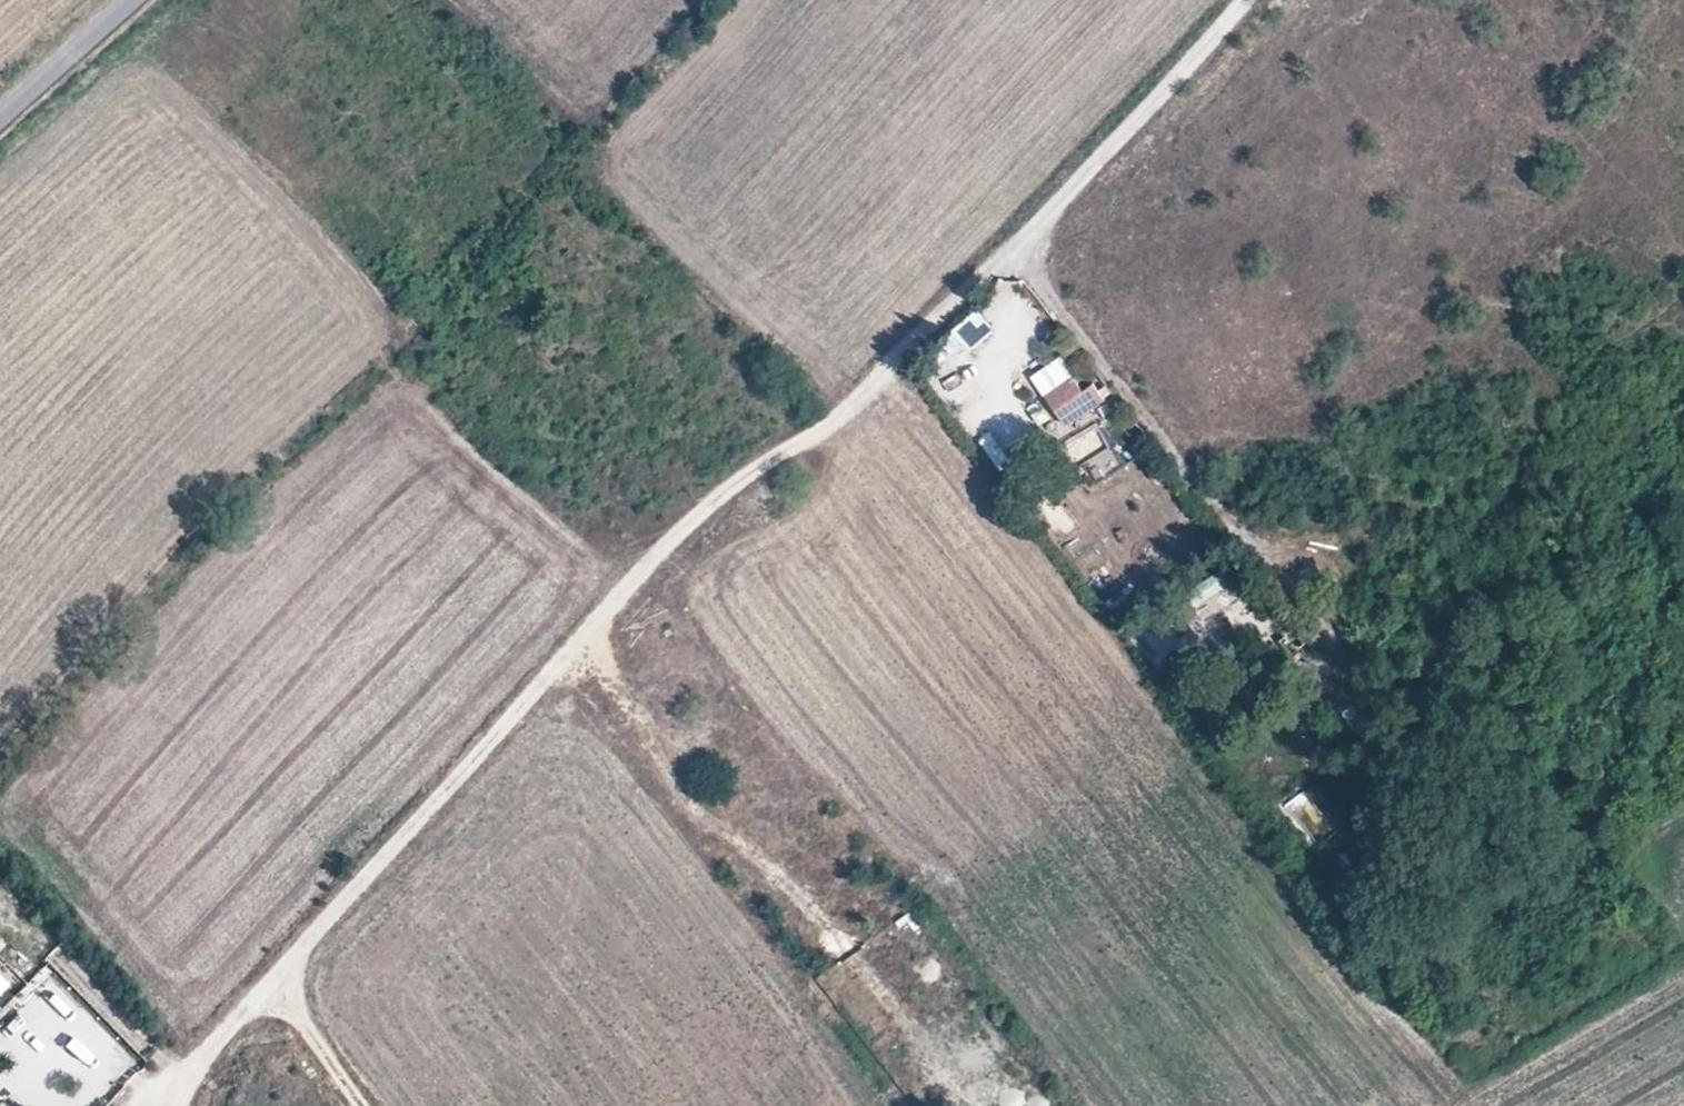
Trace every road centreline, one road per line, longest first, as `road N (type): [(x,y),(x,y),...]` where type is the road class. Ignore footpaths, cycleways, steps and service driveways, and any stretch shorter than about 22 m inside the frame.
road 1 (track): [(1248,0),(1076,185),(840,416),(708,508),(637,572),(215,1042),(176,1105)]
road 2 (tertiary): [(133,0),(0,120)]
road 3 (track): [(270,980),(363,1105)]

